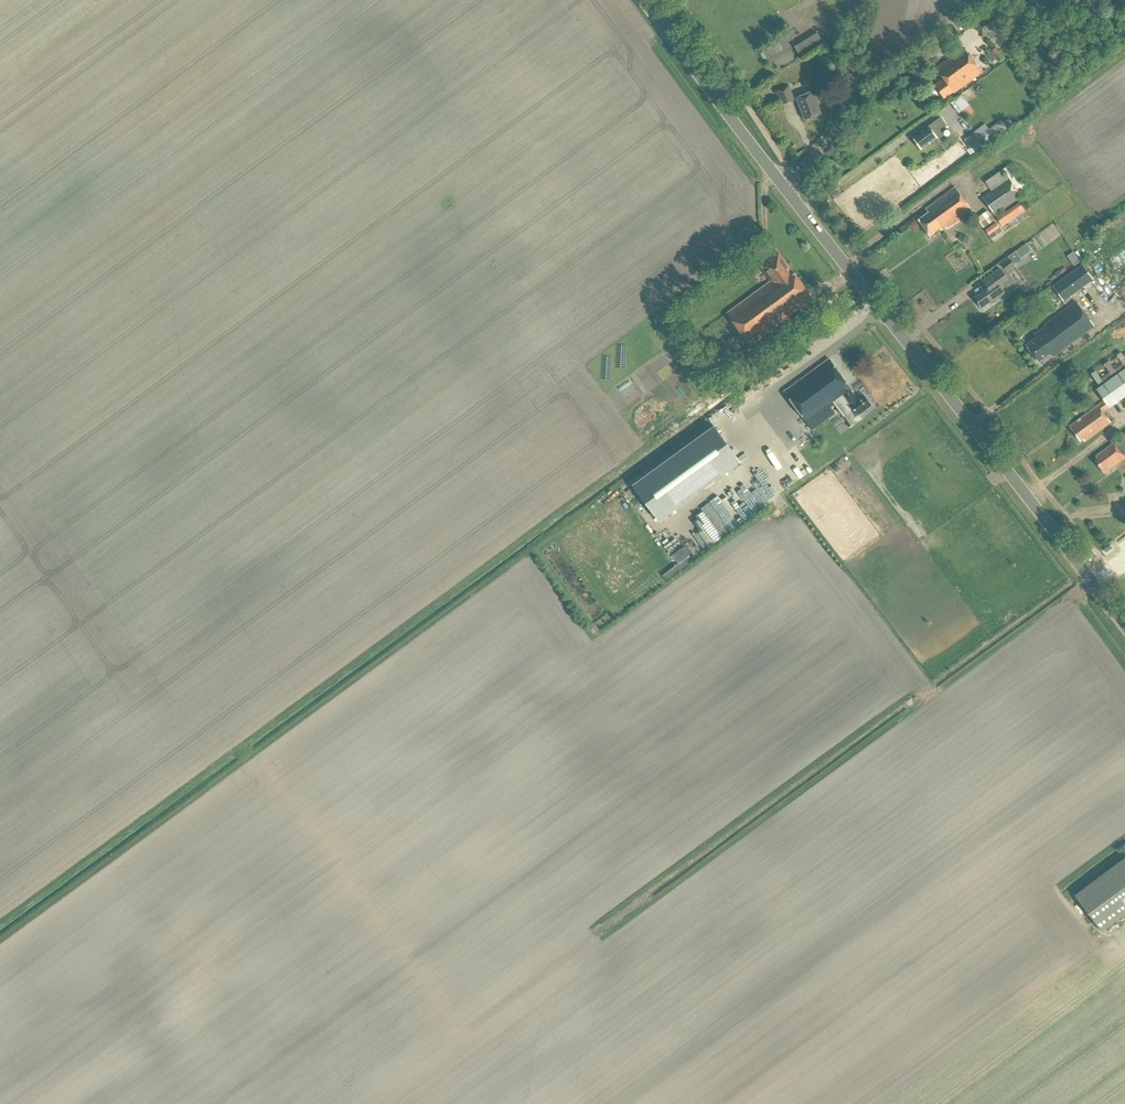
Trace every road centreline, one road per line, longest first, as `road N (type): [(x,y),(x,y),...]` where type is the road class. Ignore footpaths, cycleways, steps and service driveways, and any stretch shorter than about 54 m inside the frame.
road 1 (tertiary): [(1124,626),(781,182)]
road 2 (tertiary): [(781,182),(646,0)]
road 3 (unclassified): [(781,182),(825,148),(837,126),(865,0)]

